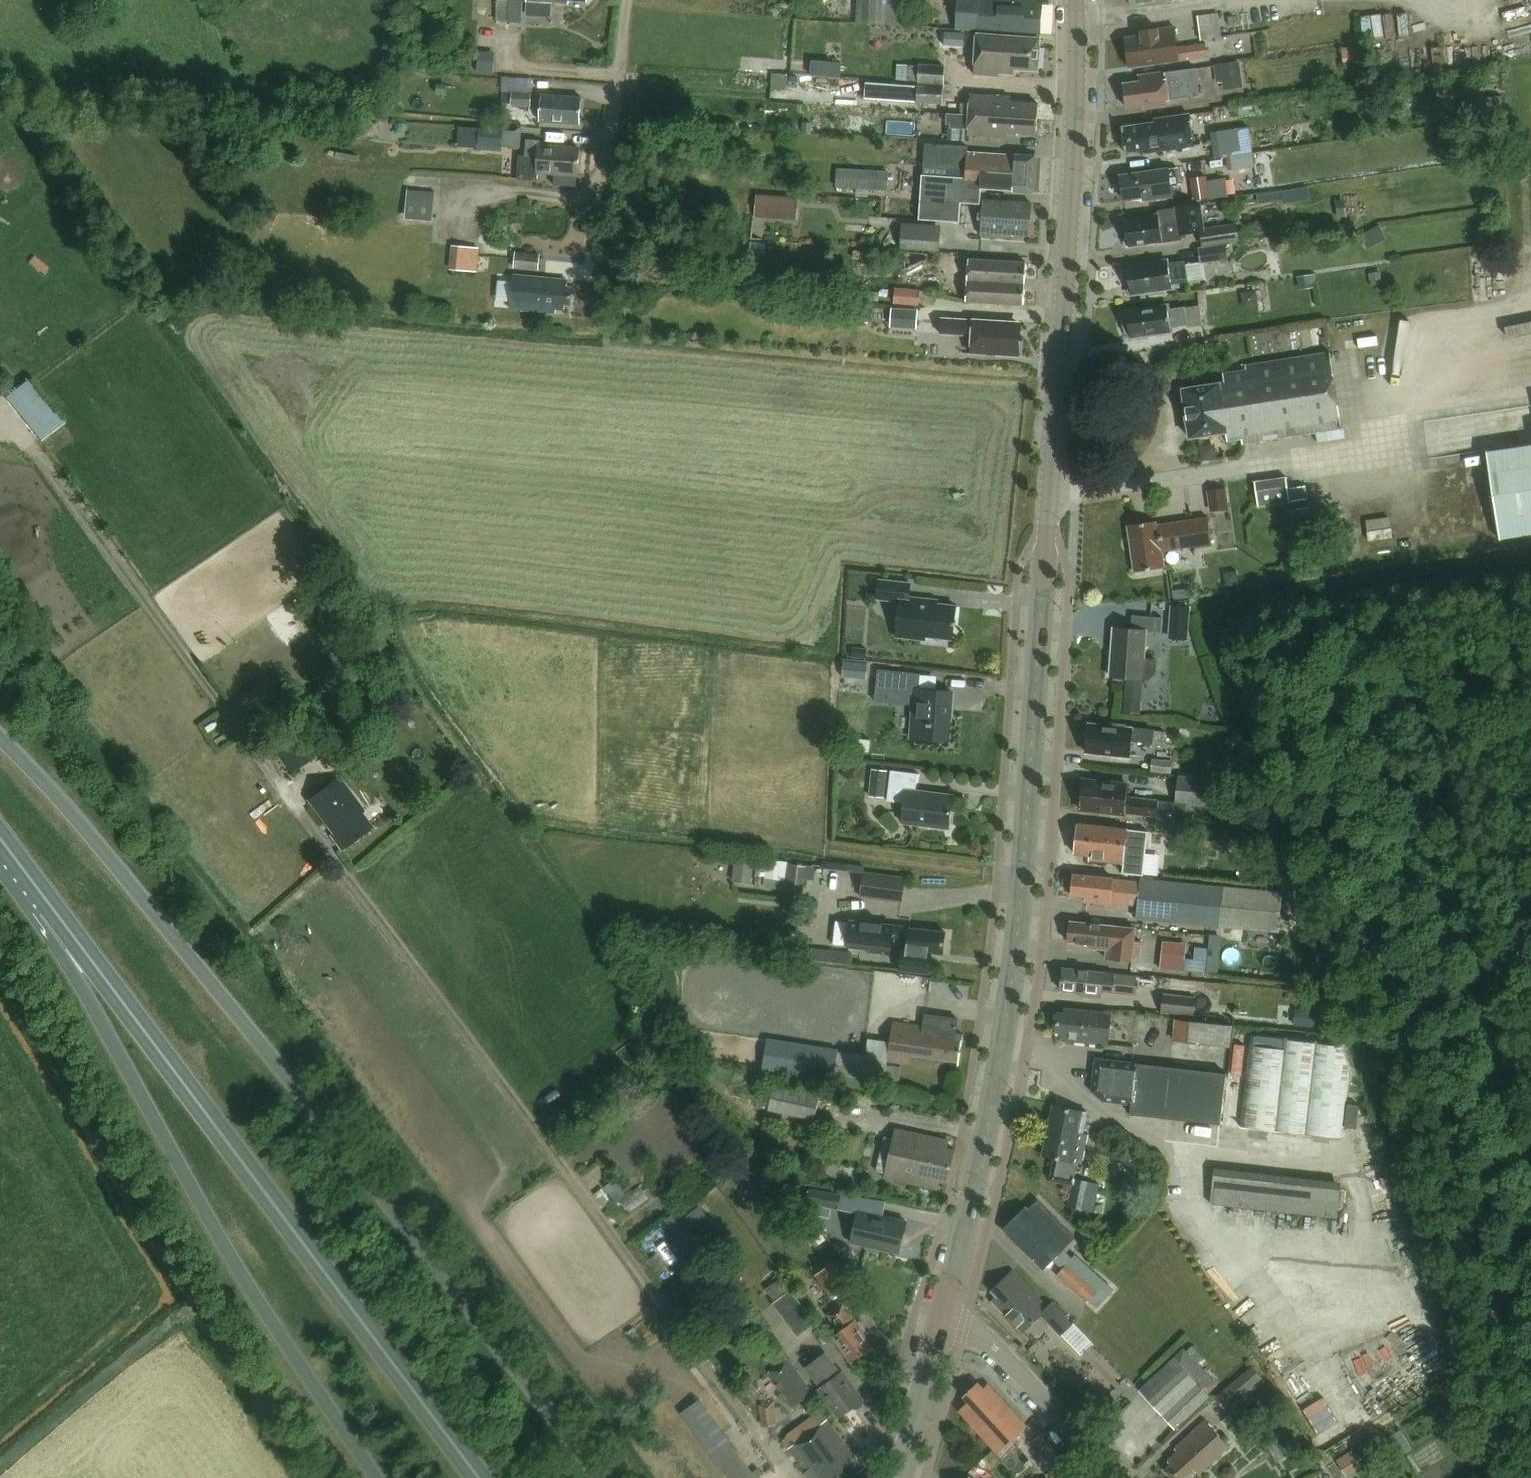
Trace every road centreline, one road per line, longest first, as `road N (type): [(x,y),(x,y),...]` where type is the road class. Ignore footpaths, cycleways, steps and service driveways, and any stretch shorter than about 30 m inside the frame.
road 1 (tertiary): [(944,1316),(1006,1030),(1026,858),(1077,0)]
road 2 (trunk): [(600,1477),(177,942),(0,739)]
road 3 (trunk): [(479,1477),(50,914)]
road 4 (trunk): [(50,914),(126,1070),(267,1316),(378,1477)]
road 5 (residential): [(587,258),(628,0)]
road 6 (residential): [(1113,1477),(991,1344),(944,1316)]
road 7 (tertiary): [(905,1477),(944,1316)]

